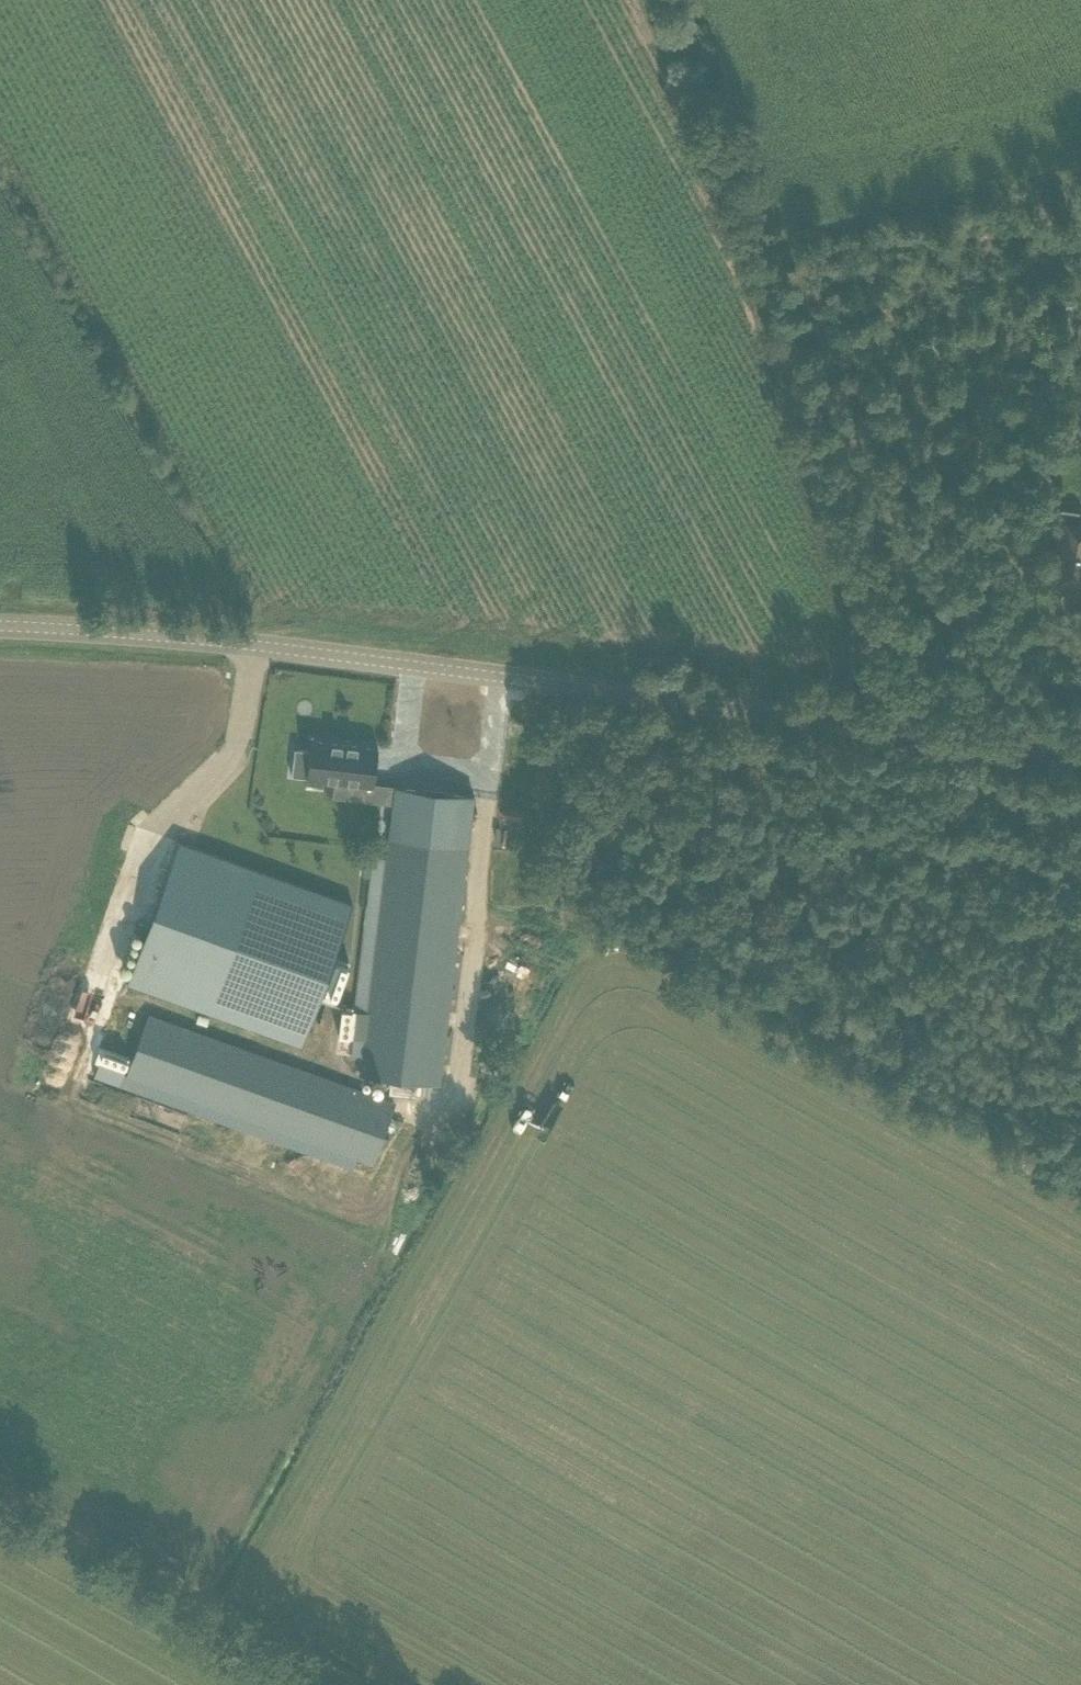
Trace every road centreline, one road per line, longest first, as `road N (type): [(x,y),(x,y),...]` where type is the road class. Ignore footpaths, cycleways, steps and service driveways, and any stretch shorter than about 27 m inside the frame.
road 1 (tertiary): [(1080,748),(457,663),(0,626)]
road 2 (track): [(0,1497),(338,1684)]

